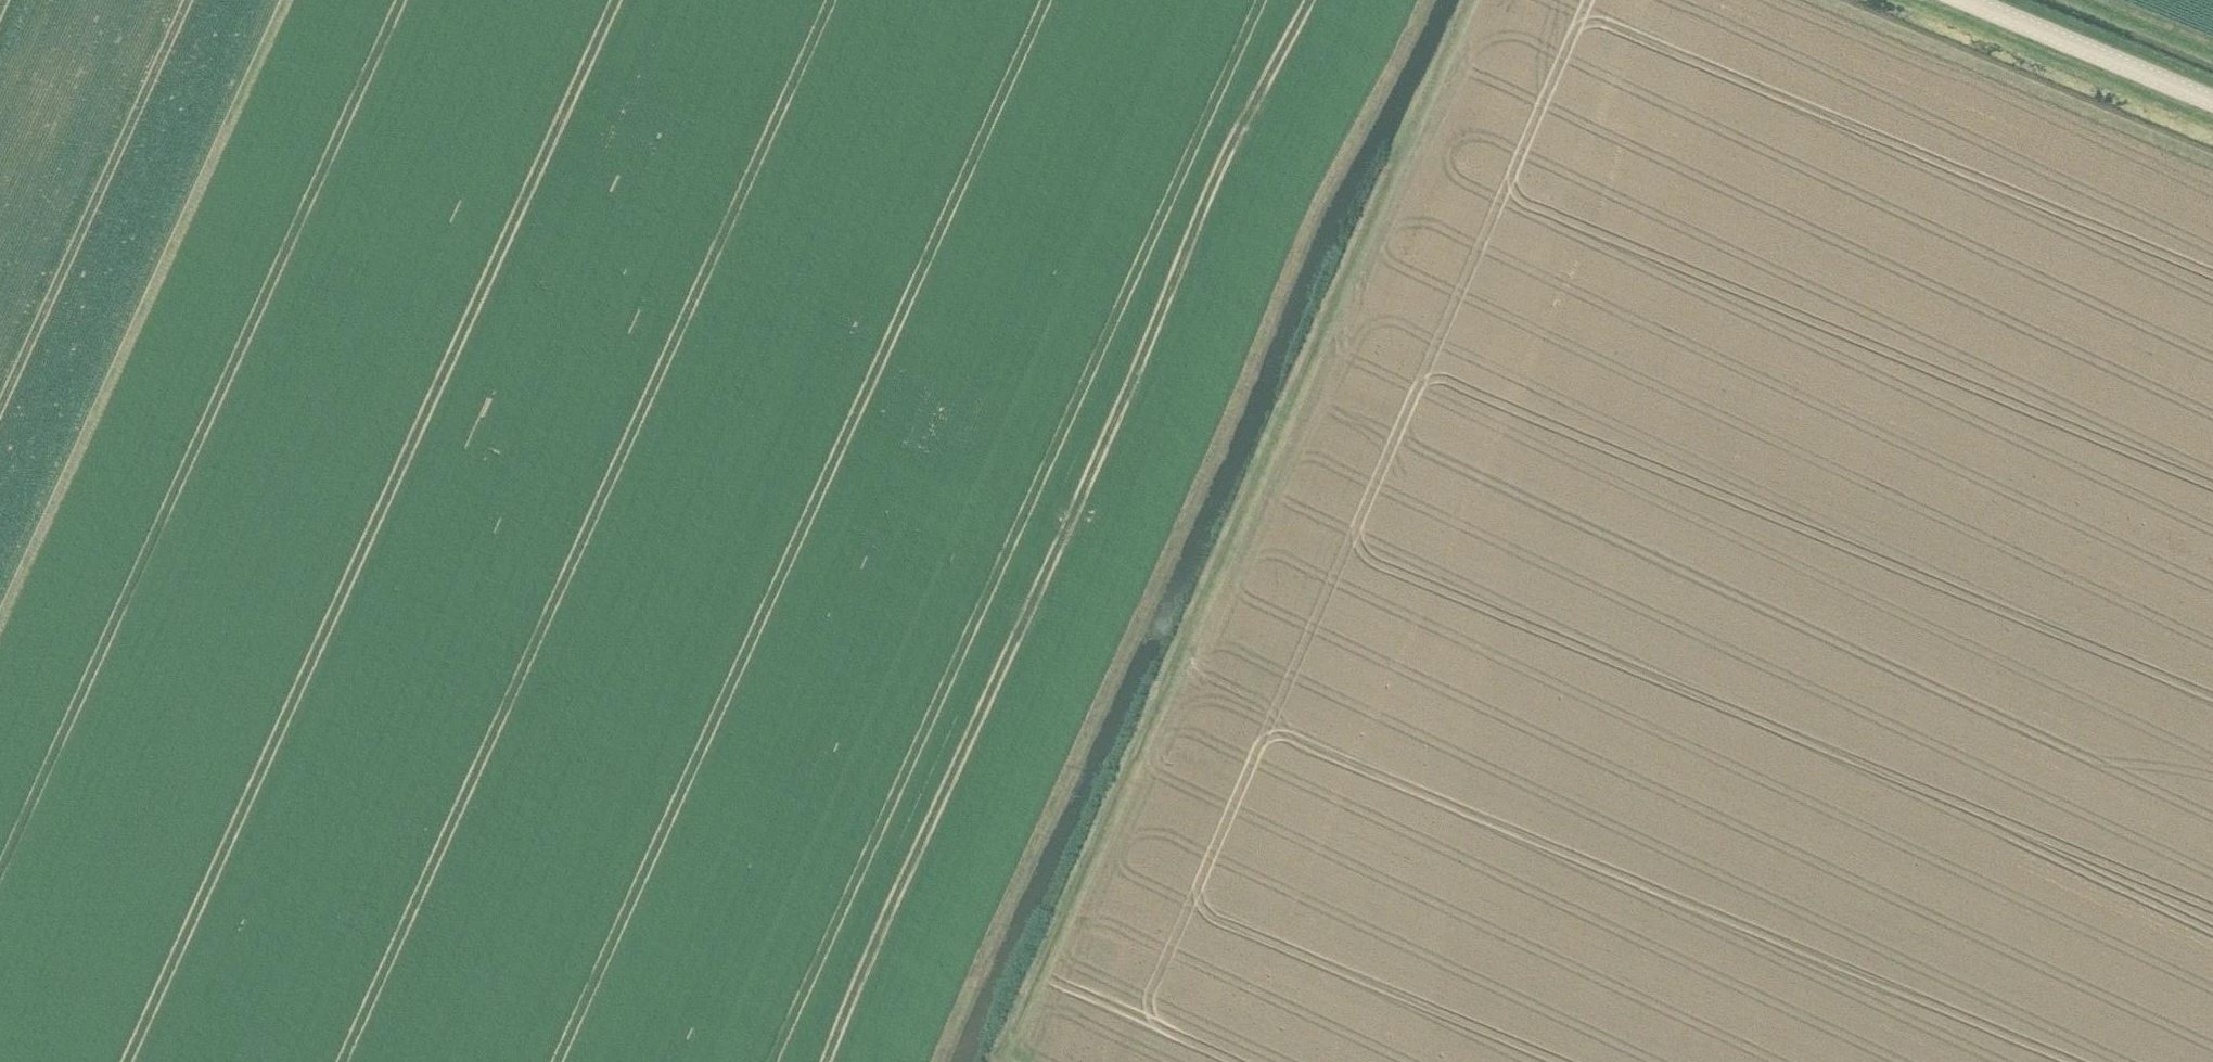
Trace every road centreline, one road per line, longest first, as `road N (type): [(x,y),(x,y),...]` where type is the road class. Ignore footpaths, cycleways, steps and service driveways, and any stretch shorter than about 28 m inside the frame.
road 1 (unclassified): [(1965,0),(2212,102)]

